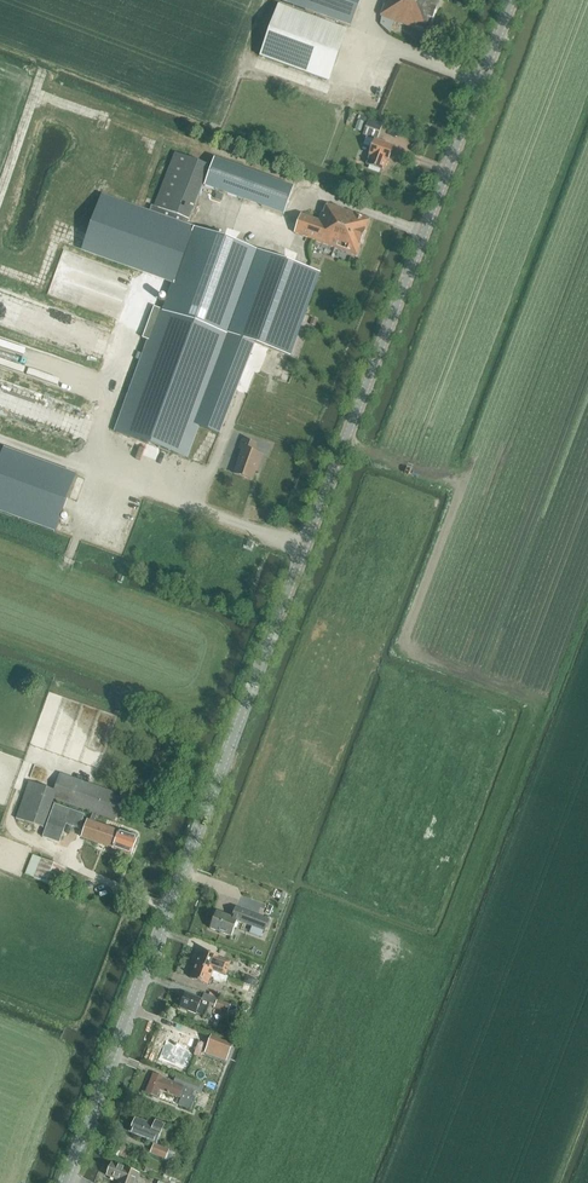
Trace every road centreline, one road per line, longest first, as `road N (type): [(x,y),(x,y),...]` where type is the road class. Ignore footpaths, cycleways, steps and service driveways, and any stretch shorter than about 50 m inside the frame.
road 1 (unclassified): [(65,1182),(514,0)]

